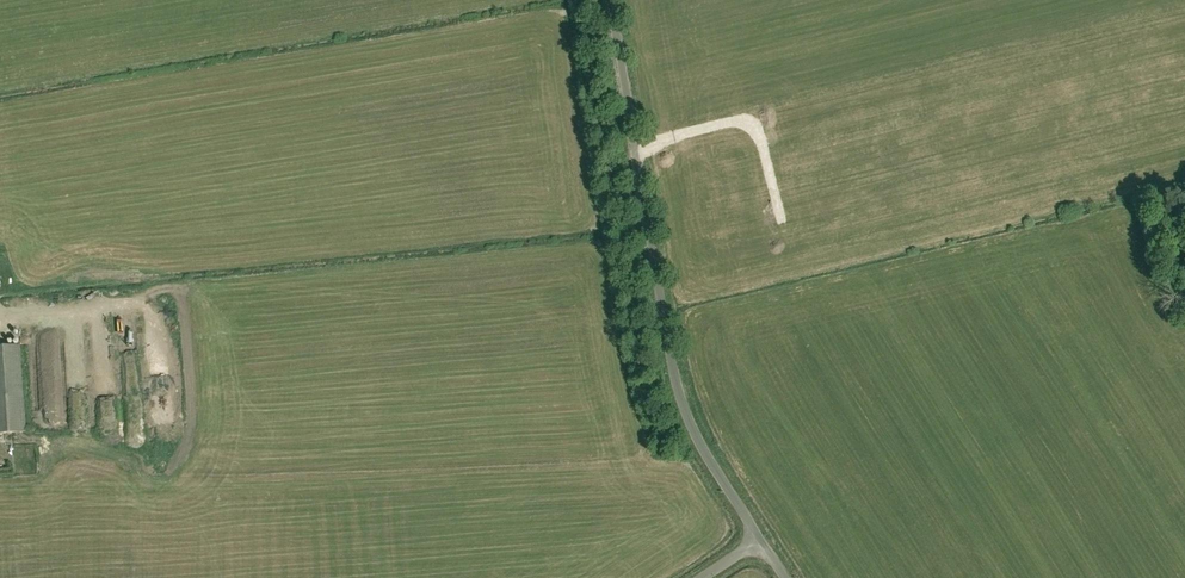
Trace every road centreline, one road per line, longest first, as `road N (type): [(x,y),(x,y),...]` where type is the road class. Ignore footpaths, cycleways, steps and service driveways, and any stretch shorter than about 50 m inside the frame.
road 1 (unclassified): [(761,540),(687,420),(610,0)]

